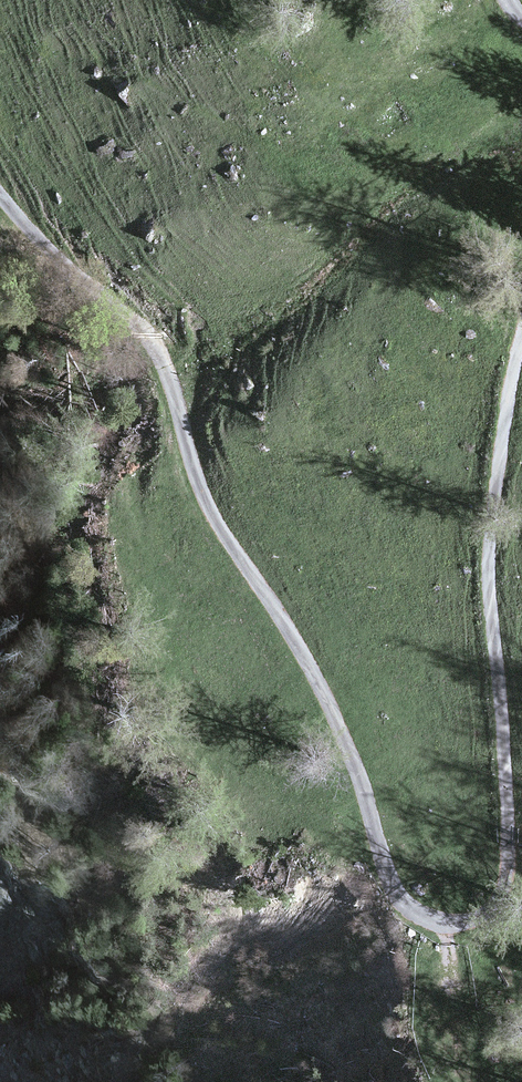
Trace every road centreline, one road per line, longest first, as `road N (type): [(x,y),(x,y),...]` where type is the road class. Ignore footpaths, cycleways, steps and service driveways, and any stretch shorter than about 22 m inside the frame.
road 1 (unclassified): [(0,195),(64,269),(153,345),(202,494),(334,716),(401,901),(449,925),(489,914),(505,885),(508,797)]
road 2 (residential): [(521,332),(489,553),(508,797)]

